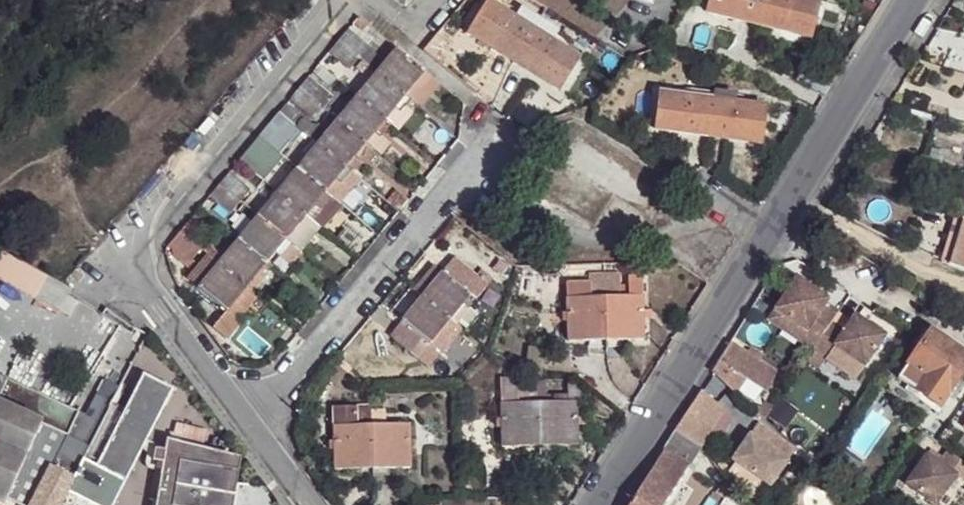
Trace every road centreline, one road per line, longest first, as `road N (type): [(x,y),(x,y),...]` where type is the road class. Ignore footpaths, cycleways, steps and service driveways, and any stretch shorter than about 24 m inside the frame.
road 1 (residential): [(913,0),(597,504)]
road 2 (residential): [(249,427),(503,126)]
road 3 (residential): [(147,283),(149,239),(166,213),(336,0)]
road 4 (residential): [(147,283),(249,427)]

